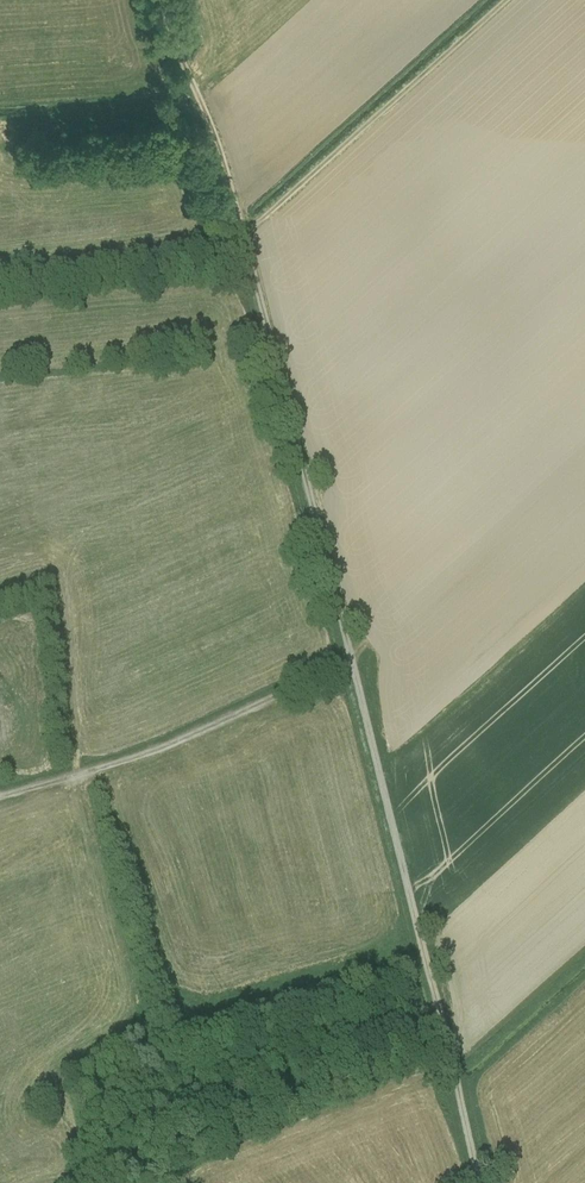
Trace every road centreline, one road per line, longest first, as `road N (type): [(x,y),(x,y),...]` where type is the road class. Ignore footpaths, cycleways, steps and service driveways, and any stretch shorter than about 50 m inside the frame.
road 1 (track): [(487,1182),(238,230),(502,0)]
road 2 (track): [(351,662),(163,752),(0,798)]
road 3 (track): [(238,230),(220,146),(166,26),(164,0)]

